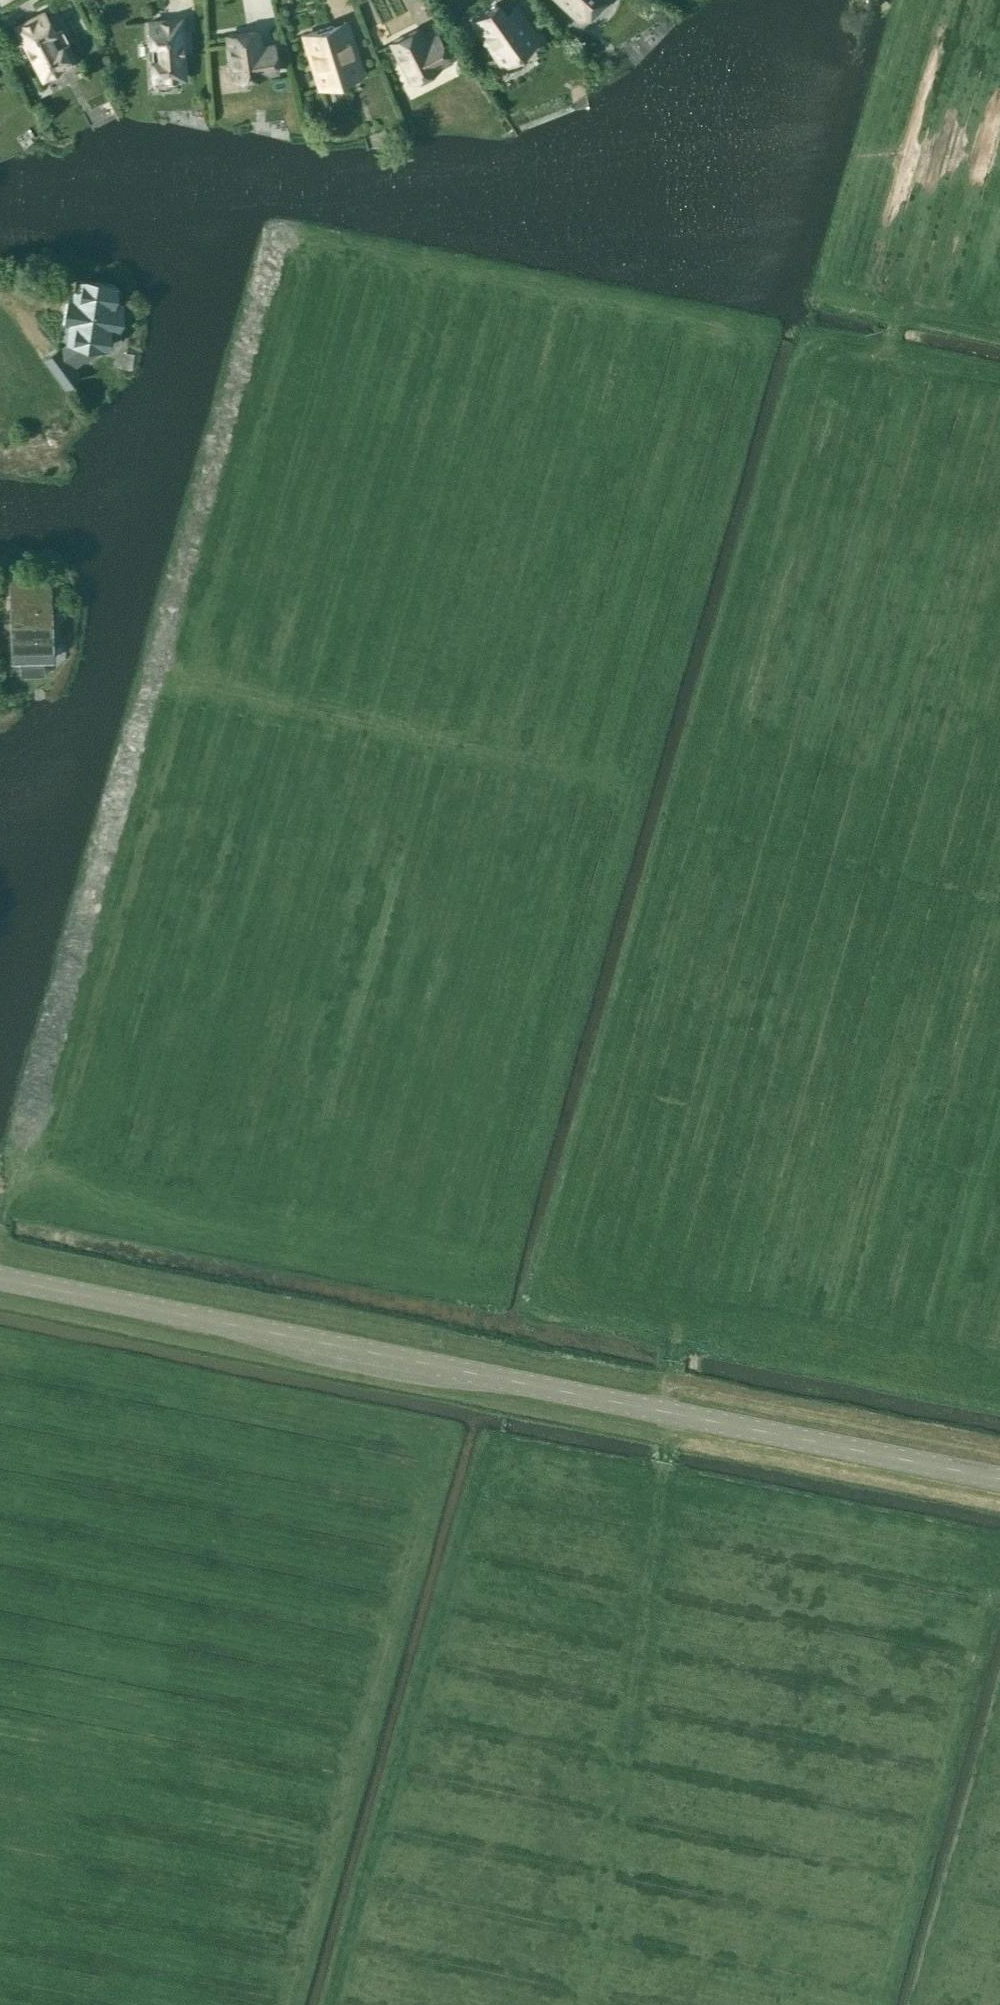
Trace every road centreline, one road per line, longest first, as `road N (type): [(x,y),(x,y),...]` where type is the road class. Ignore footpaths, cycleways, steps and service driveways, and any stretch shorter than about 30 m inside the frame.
road 1 (secondary): [(0,1276),(999,1477)]

